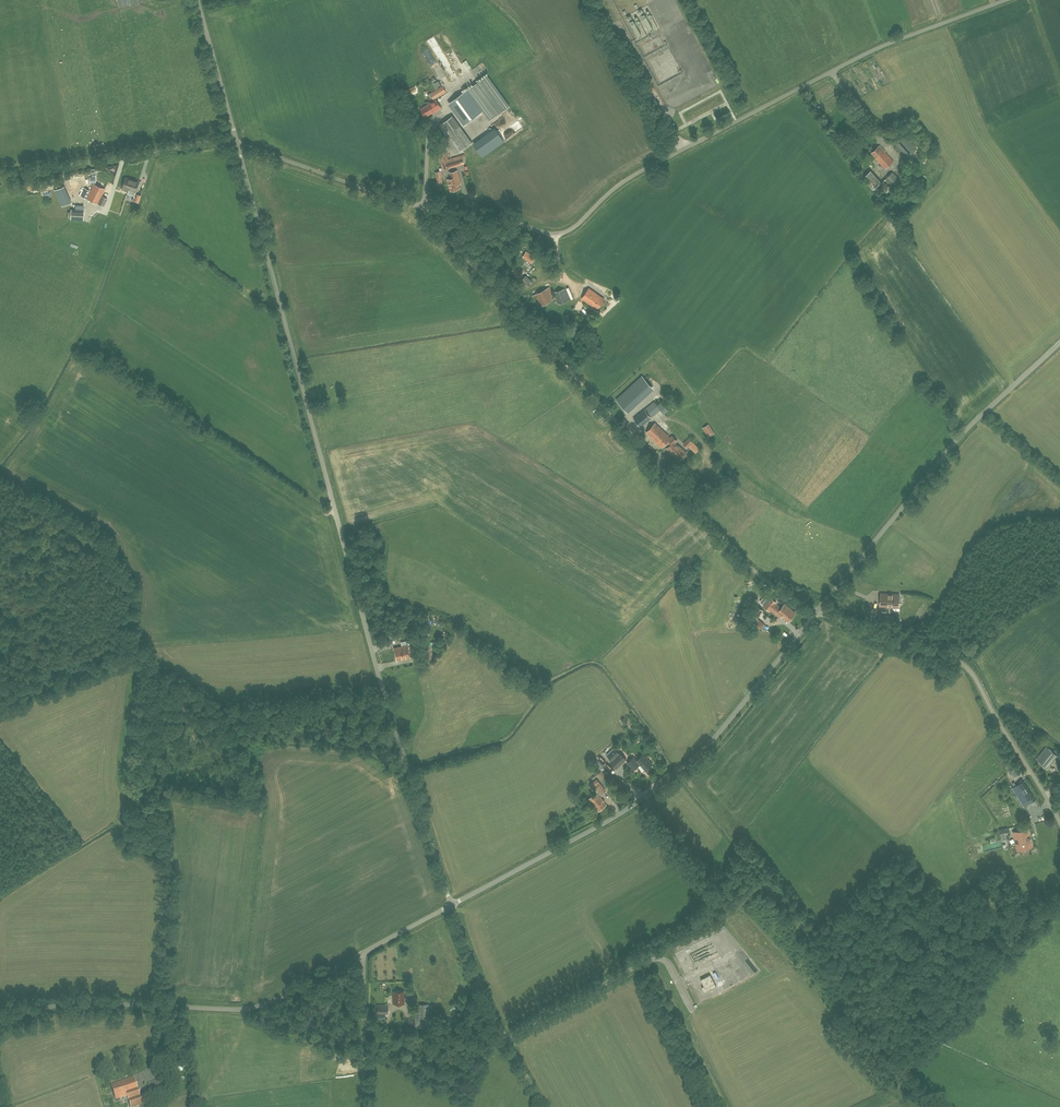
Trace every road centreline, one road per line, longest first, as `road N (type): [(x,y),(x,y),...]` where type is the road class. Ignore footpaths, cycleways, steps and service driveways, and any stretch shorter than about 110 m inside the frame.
road 1 (unclassified): [(1008,0),(867,55),(633,176),(560,234),(475,208),(393,200),(237,142)]
road 2 (unclassified): [(451,906),(377,670),(237,142)]
road 3 (unclassified): [(451,906),(603,824),(667,780),(818,613)]
road 4 (unclassified): [(0,1019),(75,1005),(253,1007),(362,953)]
road 5 (unclassified): [(818,613),(965,432),(1059,344)]
road 6 (unclassified): [(1059,821),(967,664),(818,613)]
road 7 (track): [(420,205),(614,419)]
road 8 (unclassified): [(818,613),(747,563),(614,419)]
road 9 (unclassified): [(0,178),(237,142)]
road 10 (unclassified): [(544,1106),(491,1008),(451,906)]
road 11 (track): [(118,824),(172,858),(163,1006)]
road 12 (unclassified): [(364,1106),(362,953)]
road 13 (unclassified): [(237,142),(198,0)]

